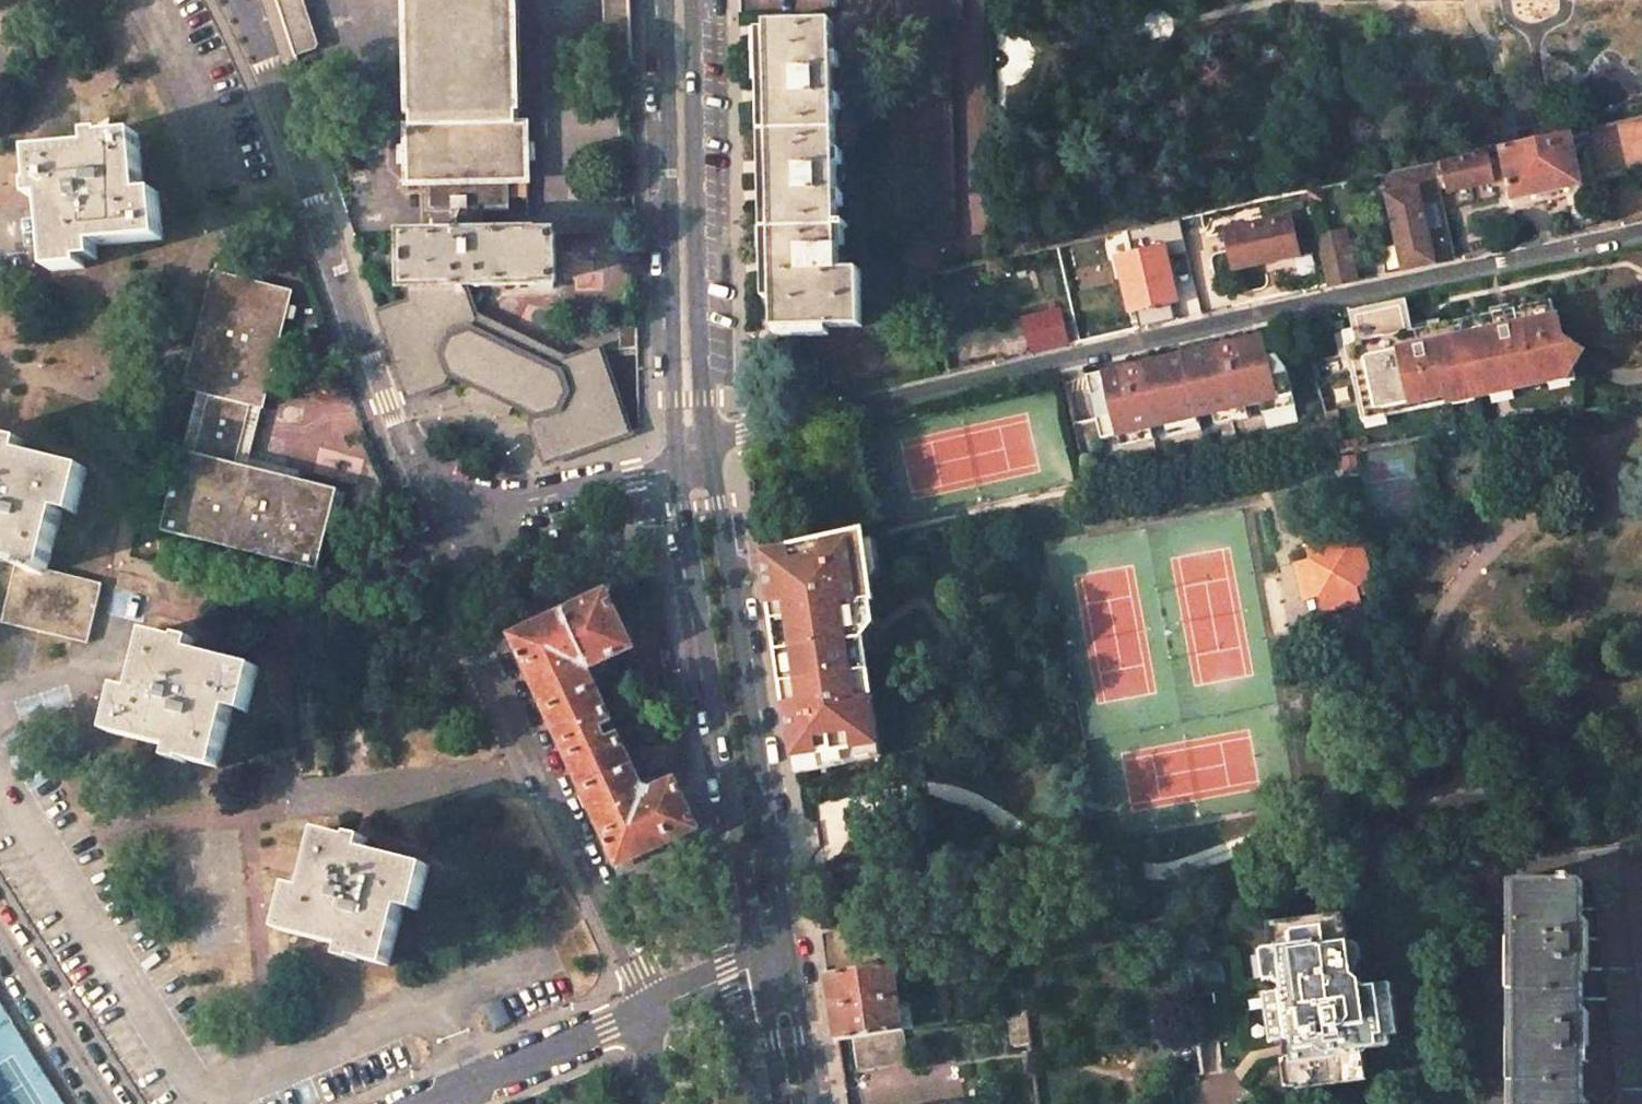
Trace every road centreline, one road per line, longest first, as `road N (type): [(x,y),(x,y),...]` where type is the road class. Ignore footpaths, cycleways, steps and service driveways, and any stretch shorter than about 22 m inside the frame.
road 1 (unclassified): [(1641,231),(743,431),(694,456)]
road 2 (residential): [(694,456),(536,500),(442,541),(654,1004)]
road 3 (tertiary): [(694,456),(683,508),(759,959)]
road 4 (tertiary): [(792,951),(719,503),(694,456)]
road 5 (tertiary): [(682,0),(694,456)]
road 6 (residential): [(426,1103),(654,1004)]
road 7 (residential): [(114,1103),(0,930)]
road 8 (tertiary): [(817,1103),(792,951)]
road 9 (tertiary): [(759,959),(783,1103)]

